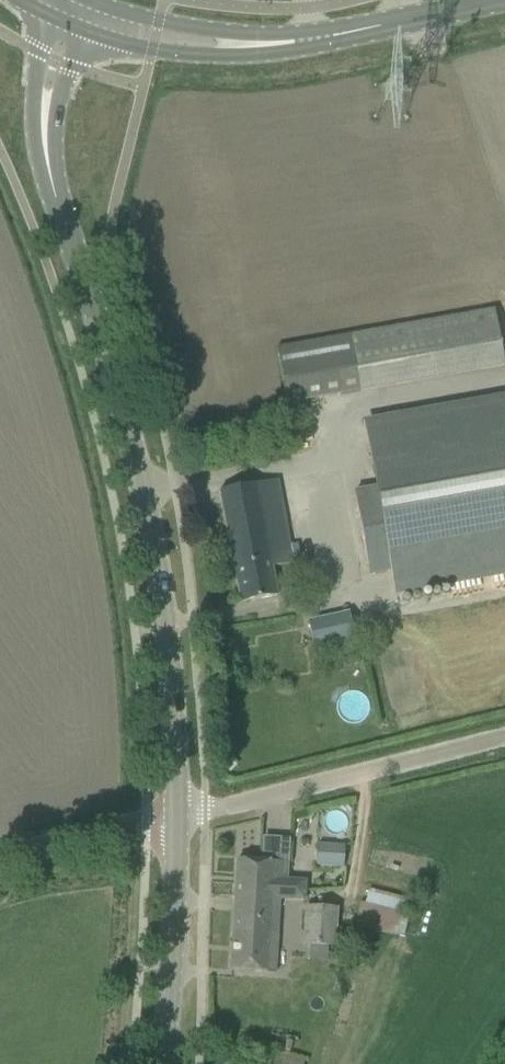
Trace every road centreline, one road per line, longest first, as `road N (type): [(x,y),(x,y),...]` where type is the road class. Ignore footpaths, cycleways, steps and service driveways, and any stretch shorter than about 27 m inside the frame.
road 1 (tertiary): [(174,819),(158,585),(104,339),(49,168),(45,133)]
road 2 (residential): [(504,737),(174,819)]
road 3 (tertiary): [(157,1063),(174,819)]
road 4 (tertiary): [(84,33),(200,59),(301,43)]
road 5 (tertiary): [(301,43),(161,22),(88,0)]
road 6 (tertiary): [(301,43),(500,0)]
road 7 (residential): [(0,862),(174,819)]

